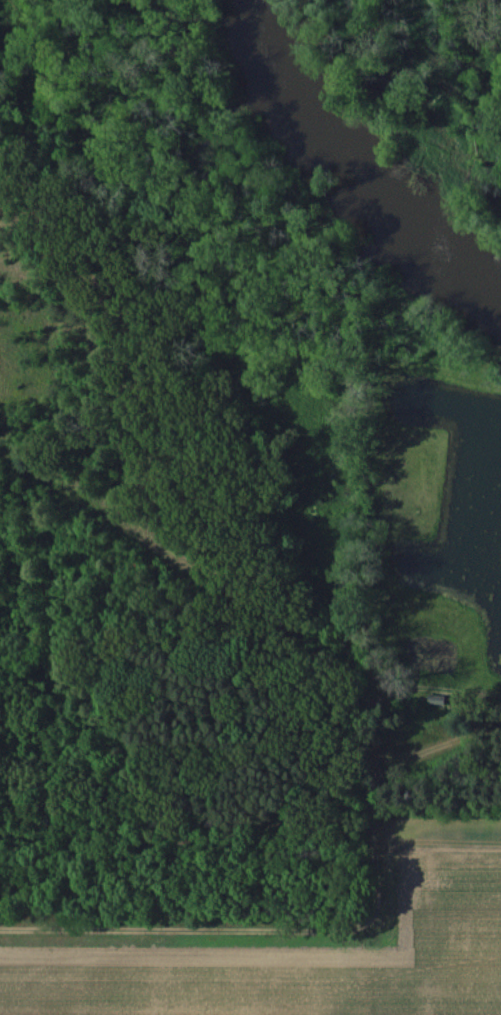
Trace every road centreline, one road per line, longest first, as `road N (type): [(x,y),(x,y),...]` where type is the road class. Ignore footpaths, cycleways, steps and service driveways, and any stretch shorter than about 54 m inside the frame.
road 1 (residential): [(348,933),(342,780),(331,723),(285,683),(178,496),(127,315),(82,253),(0,224)]
road 2 (residential): [(359,299),(348,701),(331,723)]
road 3 (residential): [(0,829),(100,825),(342,780)]

